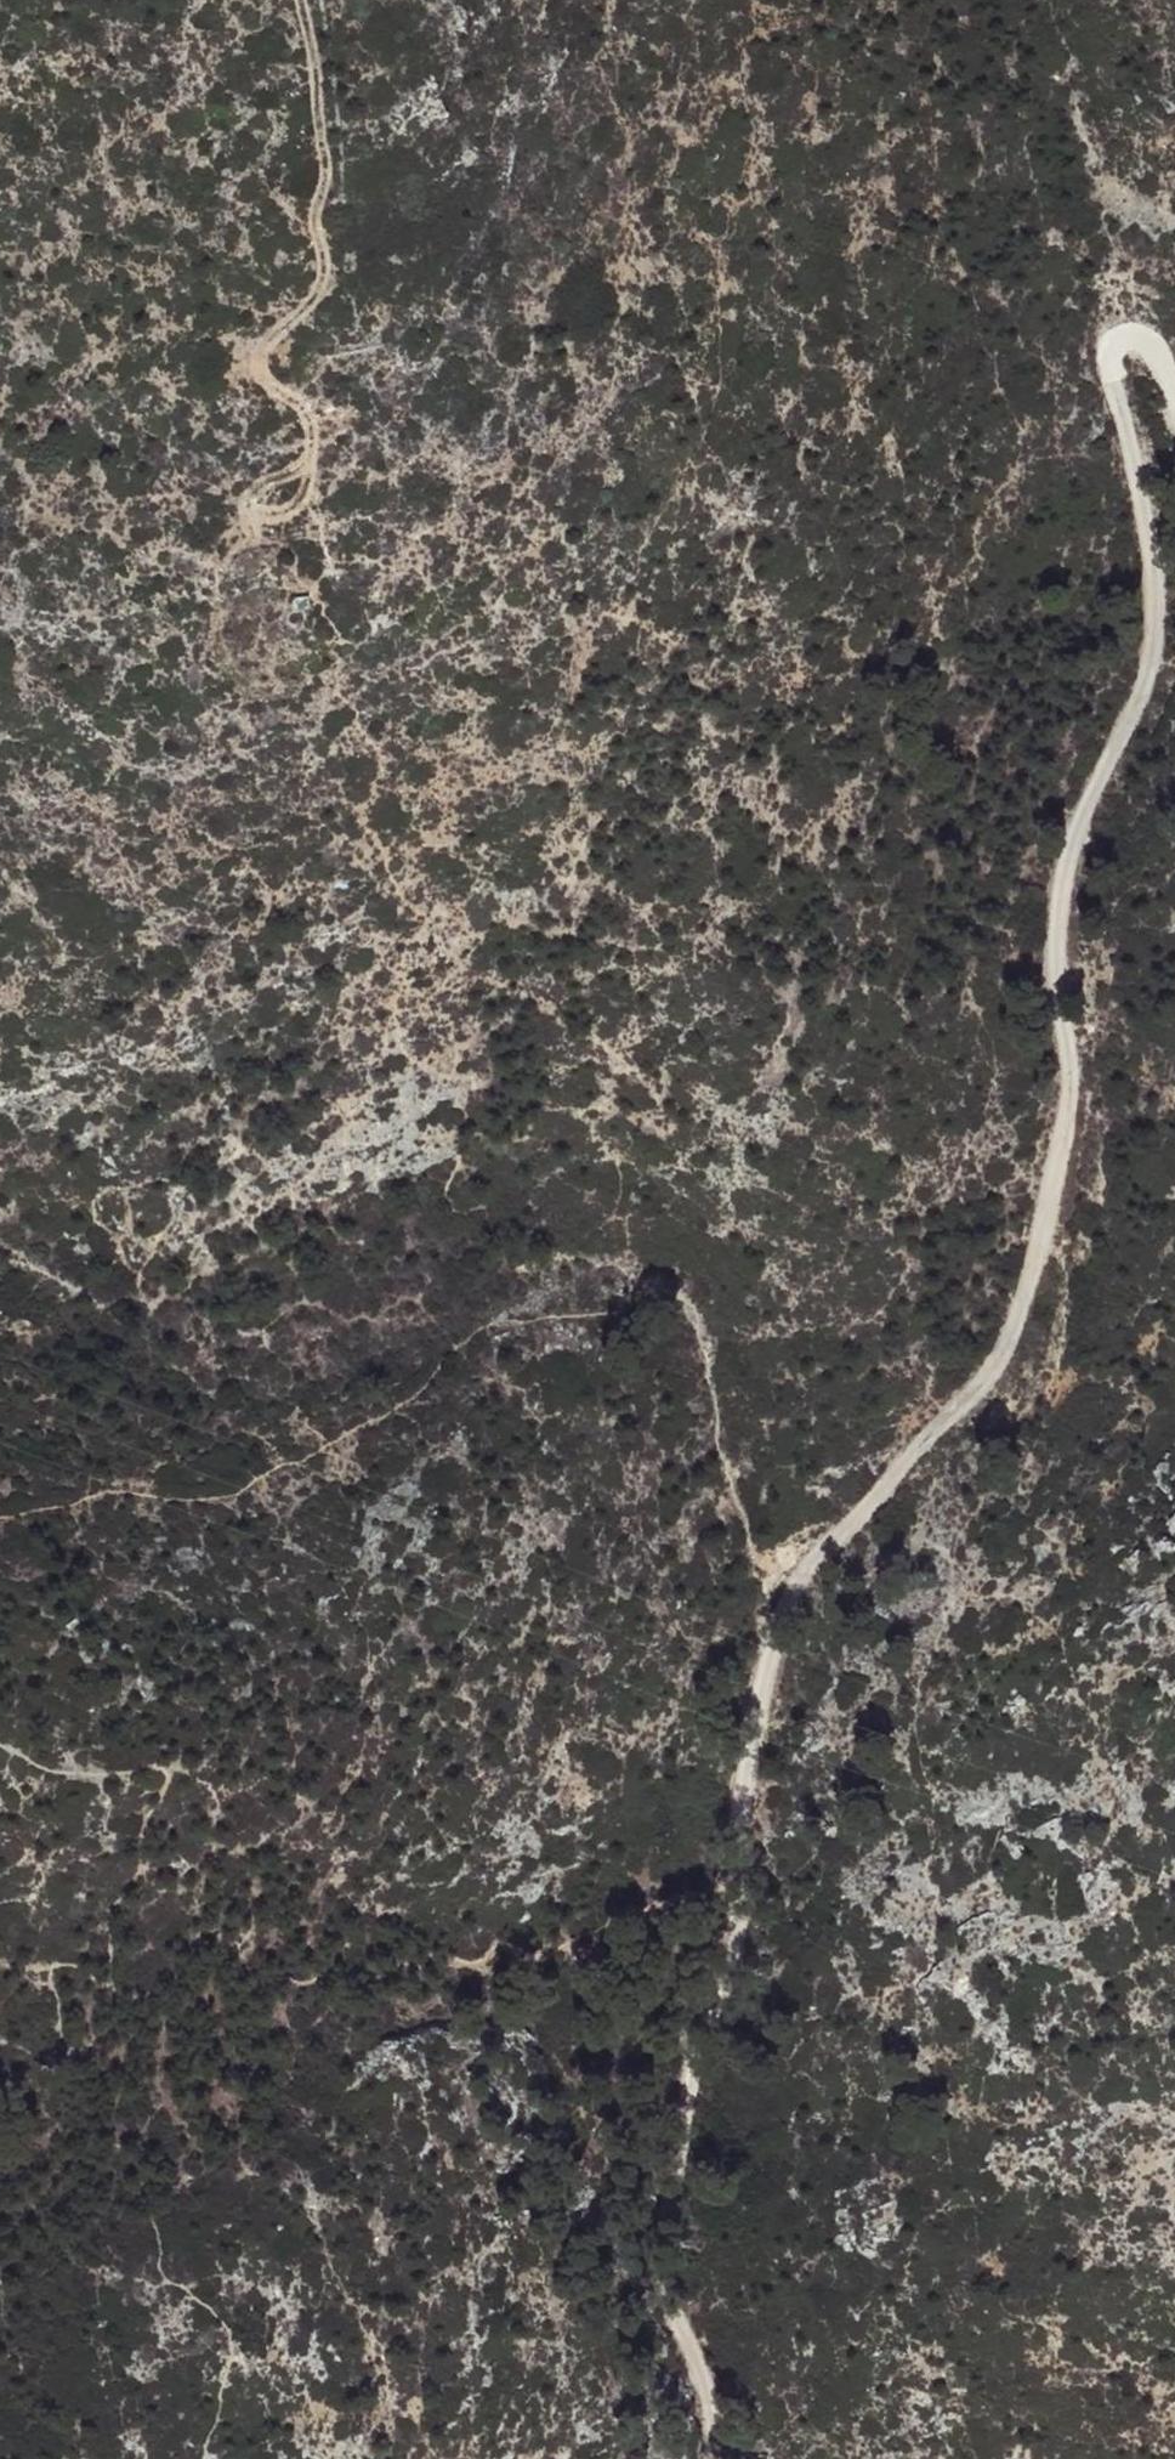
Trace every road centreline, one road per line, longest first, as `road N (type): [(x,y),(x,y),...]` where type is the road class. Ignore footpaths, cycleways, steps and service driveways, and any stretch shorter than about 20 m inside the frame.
road 1 (track): [(1118,328),(1103,355),(1161,618),(1148,692),(1097,794),(1065,894),(1057,998),(1072,1068),(1059,1180),(997,1365),(832,1542),(772,1620),(736,1765),(700,2002),(666,2083),(644,2247),(675,2322),(704,2458)]
road 2 (track): [(308,0),(335,181),(317,223),(321,291),(263,361),(303,409),(311,496),(302,513),(252,514)]

